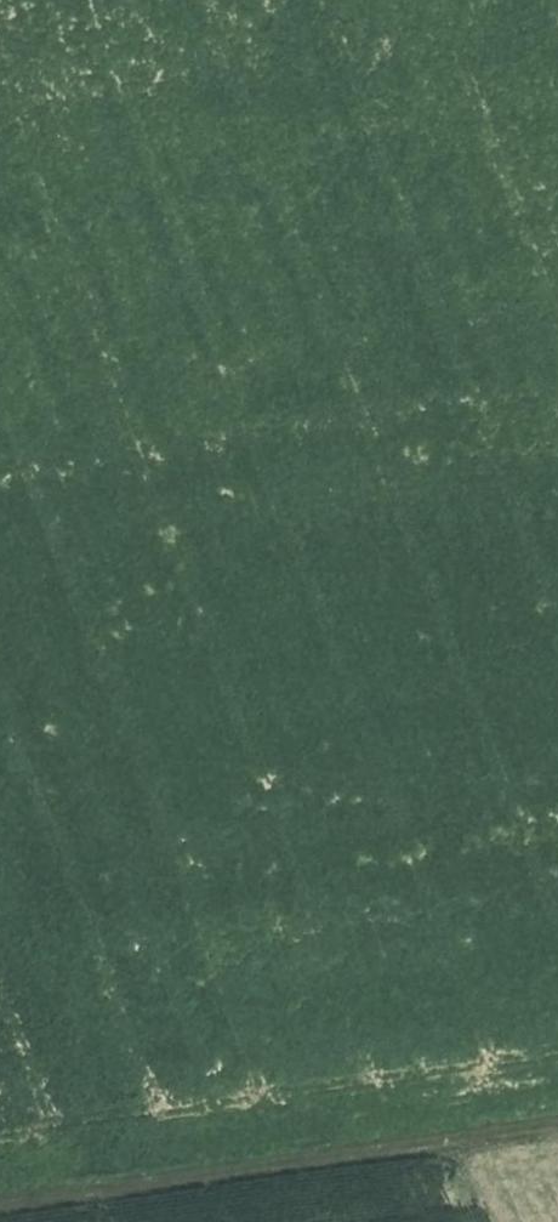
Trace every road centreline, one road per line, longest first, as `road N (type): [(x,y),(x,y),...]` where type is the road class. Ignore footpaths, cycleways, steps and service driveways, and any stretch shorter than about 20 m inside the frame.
road 1 (track): [(0,1213),(557,1129)]

